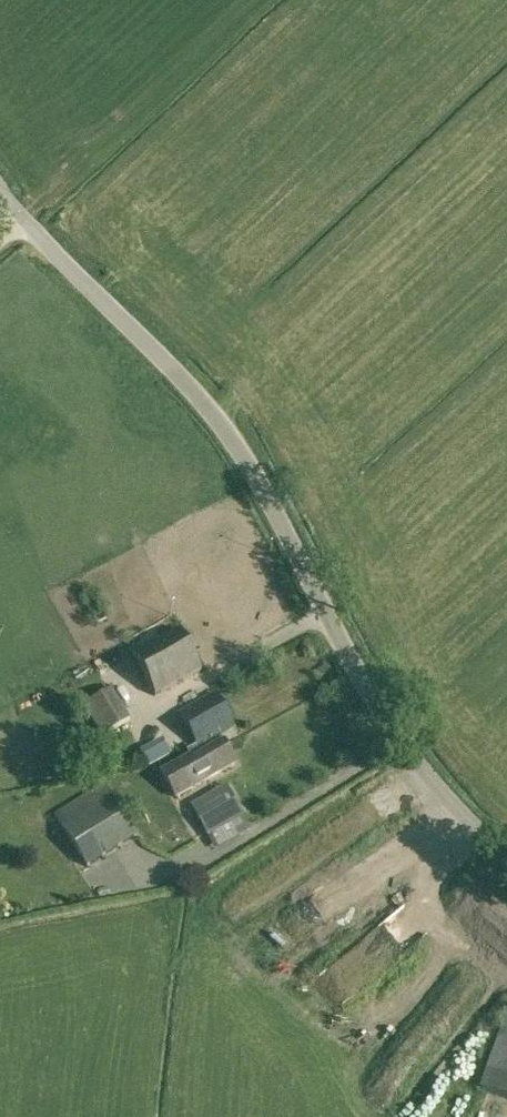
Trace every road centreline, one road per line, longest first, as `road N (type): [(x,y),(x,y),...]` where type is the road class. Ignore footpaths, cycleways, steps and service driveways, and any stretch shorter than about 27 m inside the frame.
road 1 (unclassified): [(506,856),(423,769),(388,719),(220,422),(0,190)]
road 2 (track): [(0,238),(254,0)]

